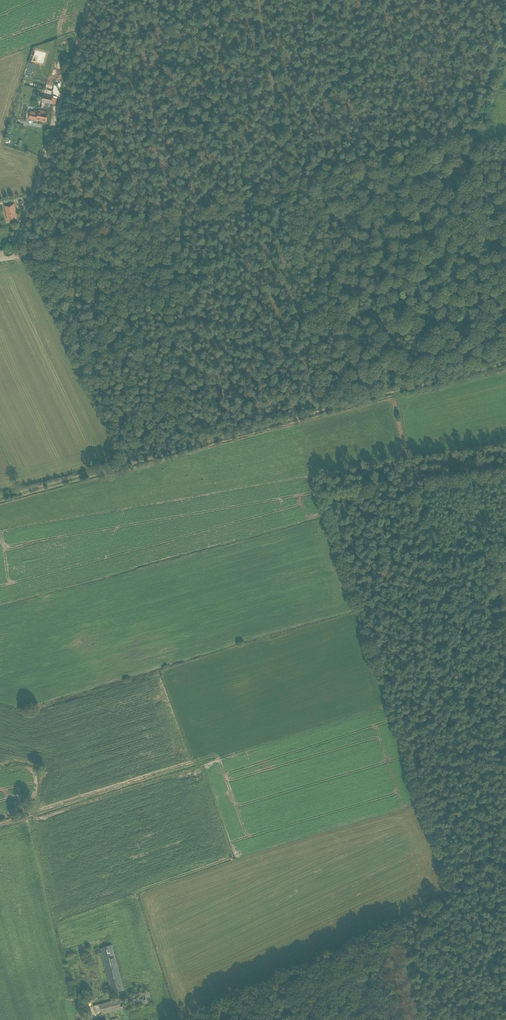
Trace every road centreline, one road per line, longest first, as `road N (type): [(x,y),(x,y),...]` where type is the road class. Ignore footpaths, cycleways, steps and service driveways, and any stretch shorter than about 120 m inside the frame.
road 1 (track): [(0,498),(330,409)]
road 2 (unclassified): [(0,260),(16,255),(62,100)]

